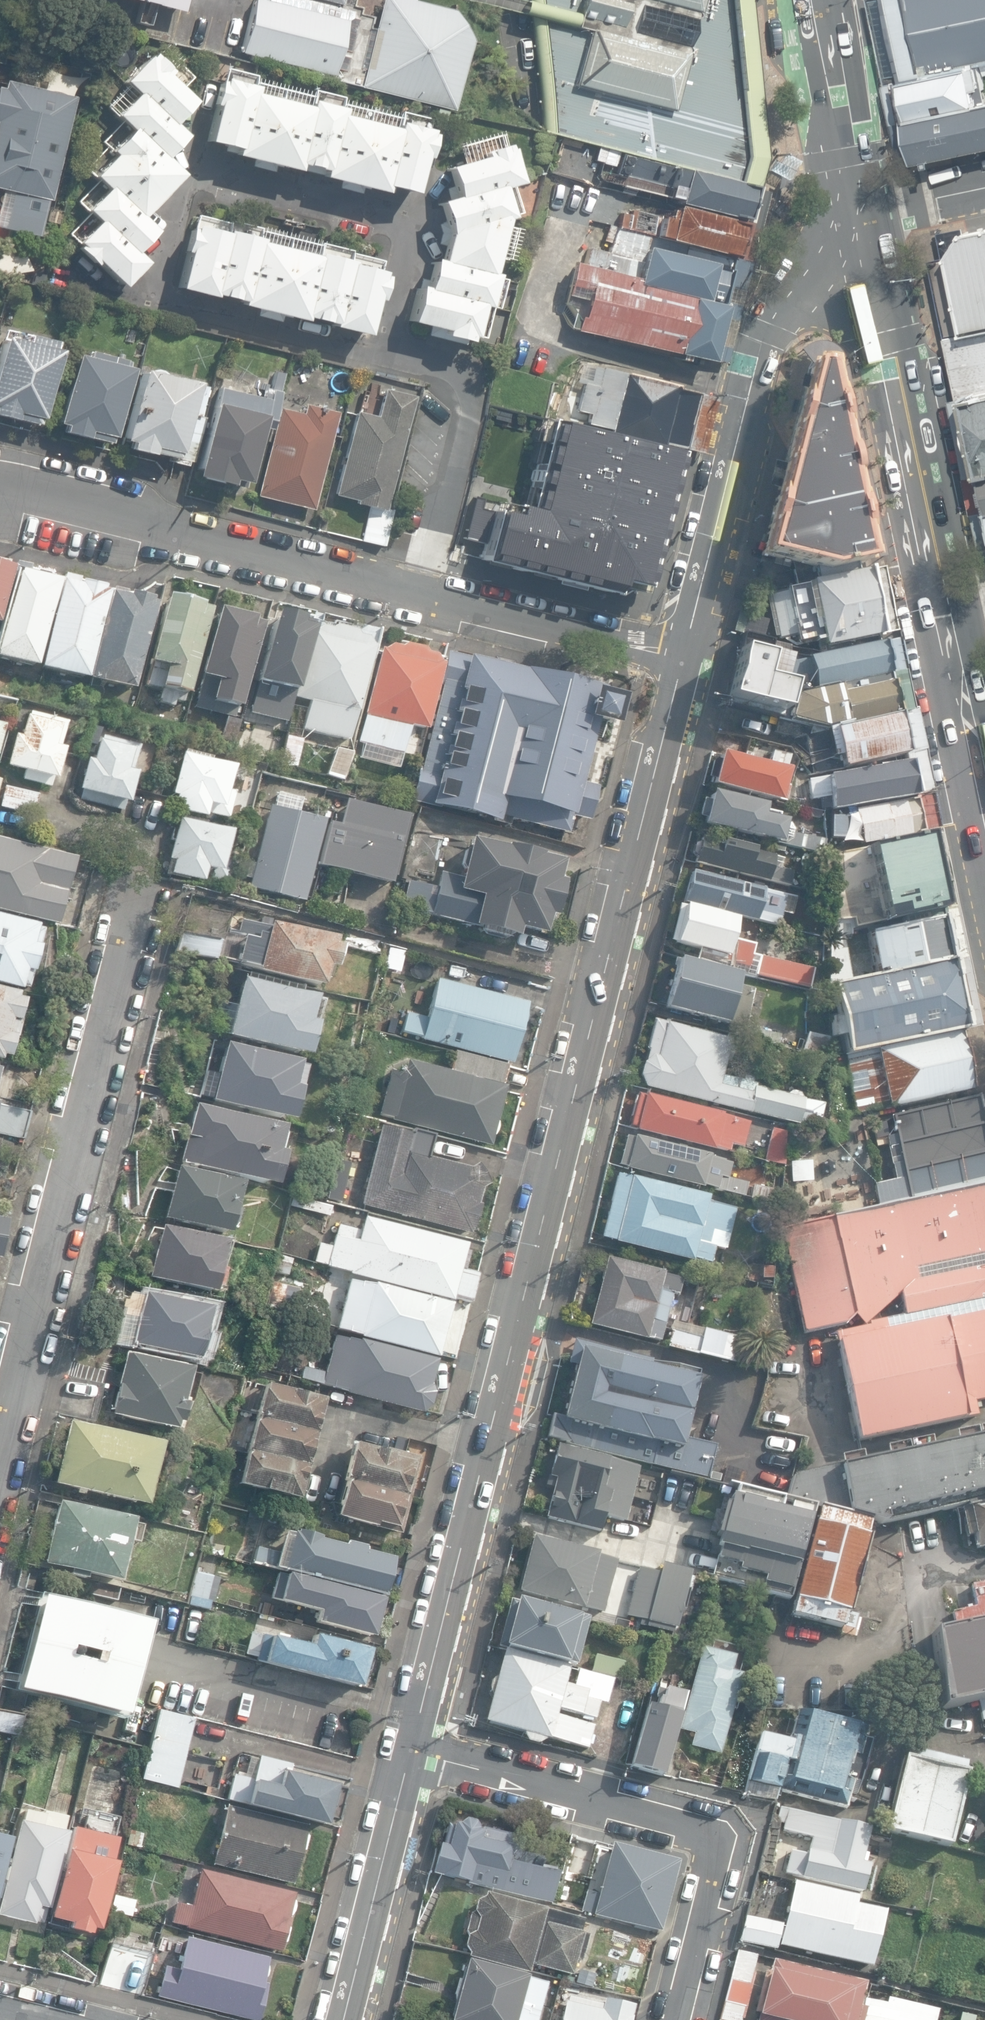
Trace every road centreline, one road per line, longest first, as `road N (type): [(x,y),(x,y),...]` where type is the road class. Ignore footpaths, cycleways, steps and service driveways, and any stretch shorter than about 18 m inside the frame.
road 1 (secondary): [(686,651),(413,1747)]
road 2 (unclassified): [(0,487),(686,651)]
road 3 (residential): [(145,889),(0,1445)]
road 4 (residential): [(413,1747),(713,1827),(723,1840),(685,2019)]
road 5 (secondary): [(862,231),(789,294),(764,332),(686,651)]
road 6 (secondary): [(862,231),(946,604)]
road 7 (secondary): [(413,1747),(345,2019)]
road 8 (secondary): [(821,0),(862,231)]
road 9 (secondary): [(946,604),(984,797)]
road 10 (residential): [(984,188),(913,203),(862,231)]

